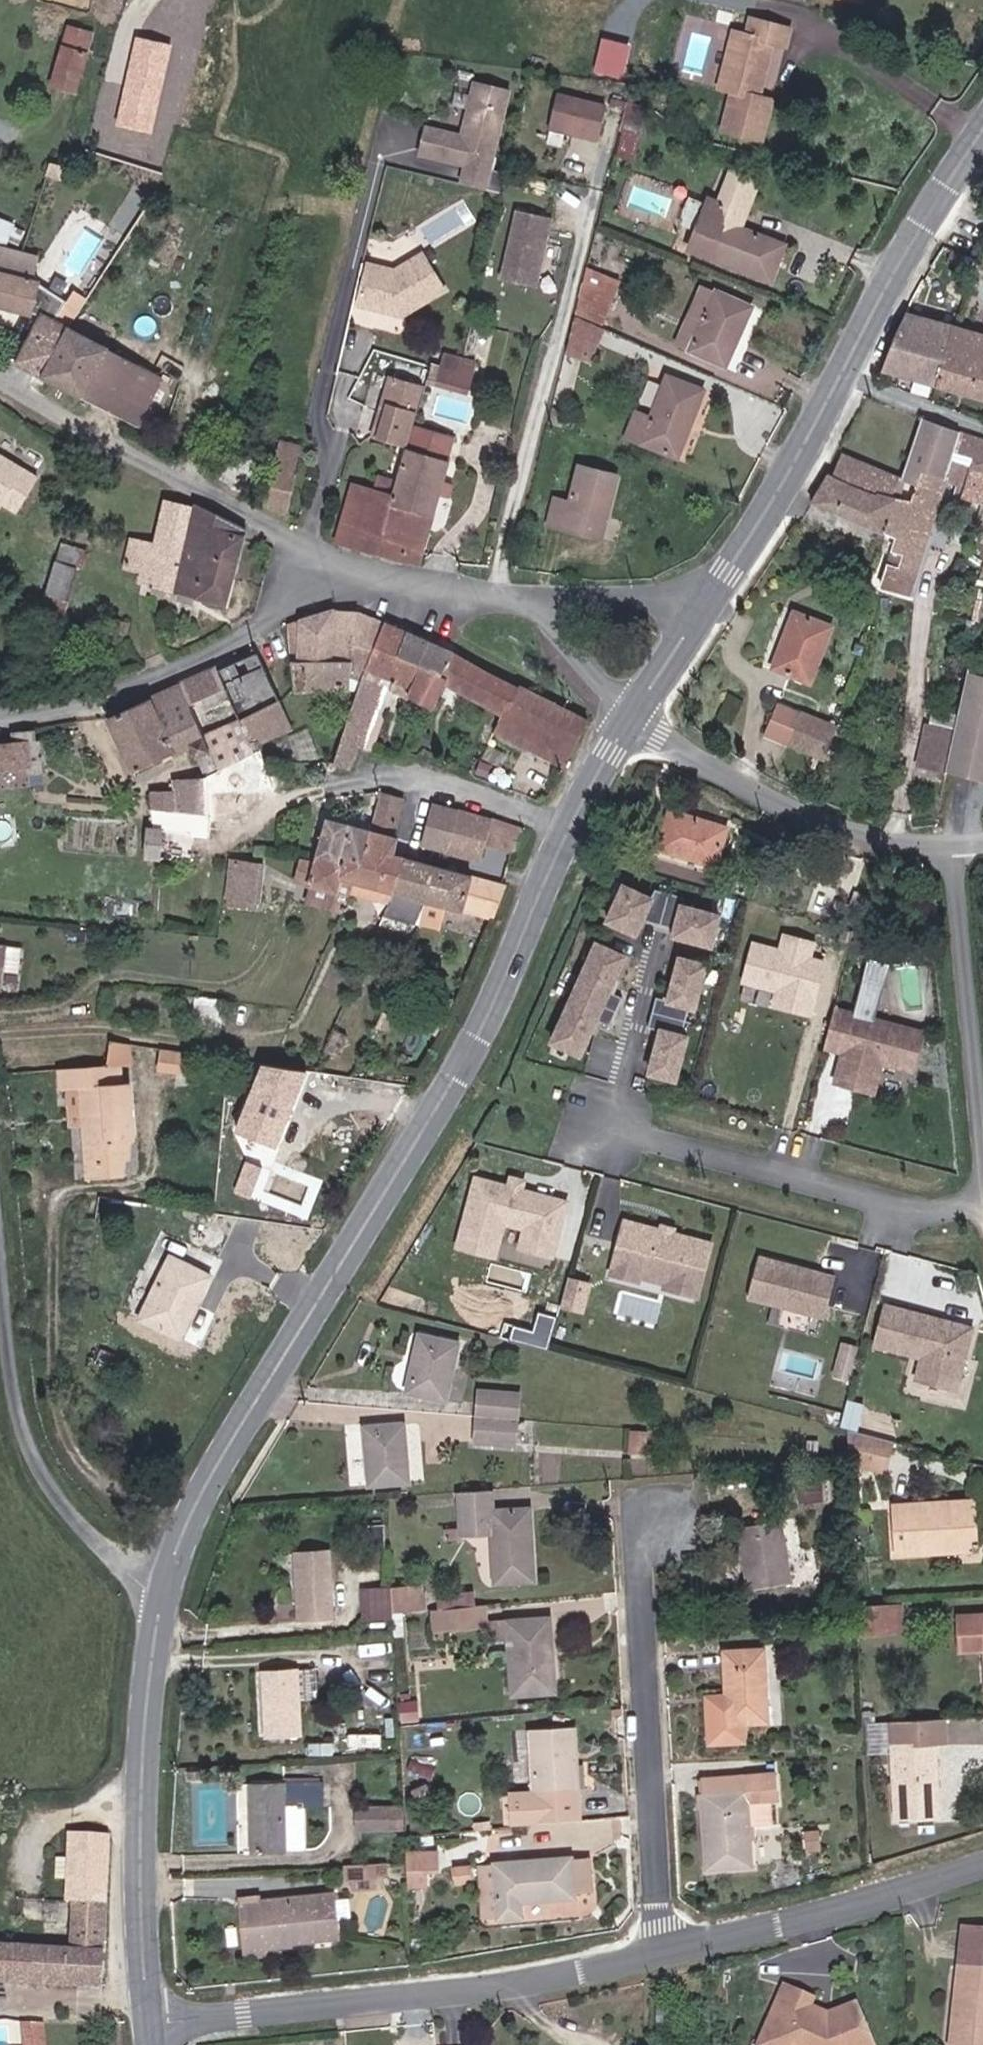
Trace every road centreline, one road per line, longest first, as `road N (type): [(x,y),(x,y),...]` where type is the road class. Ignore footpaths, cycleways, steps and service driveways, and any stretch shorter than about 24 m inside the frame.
road 1 (secondary): [(635,714),(479,1033),(196,1503),(165,1590)]
road 2 (secondary): [(982,129),(785,477),(702,605)]
road 3 (unclassified): [(151,2027),(487,1989),(662,1957)]
road 4 (residential): [(662,1957),(637,1565),(661,1514)]
road 5 (secondary): [(165,1590),(142,1749),(140,1909),(151,2027)]
road 6 (residential): [(982,1189),(967,1206),(931,1215),(591,1121)]
road 7 (residential): [(0,1240),(29,1425),(63,1492),(105,1547),(137,1579),(165,1590)]
road 8 (residential): [(343,561),(168,480),(0,370)]
road 9 (residential): [(343,561),(221,656),(0,723)]
road 10 (unclassified): [(951,843),(828,824),(751,788),(635,714)]
road 11 (unclassified): [(662,1957),(982,1866)]
road 12 (residential): [(951,843),(982,1123)]
road 13 (residential): [(540,598),(420,588),(343,561)]
road 14 (residential): [(702,605),(653,595),(540,598)]
road 15 (residential): [(540,598),(635,714)]
road 16 (secondary): [(702,605),(635,714)]

